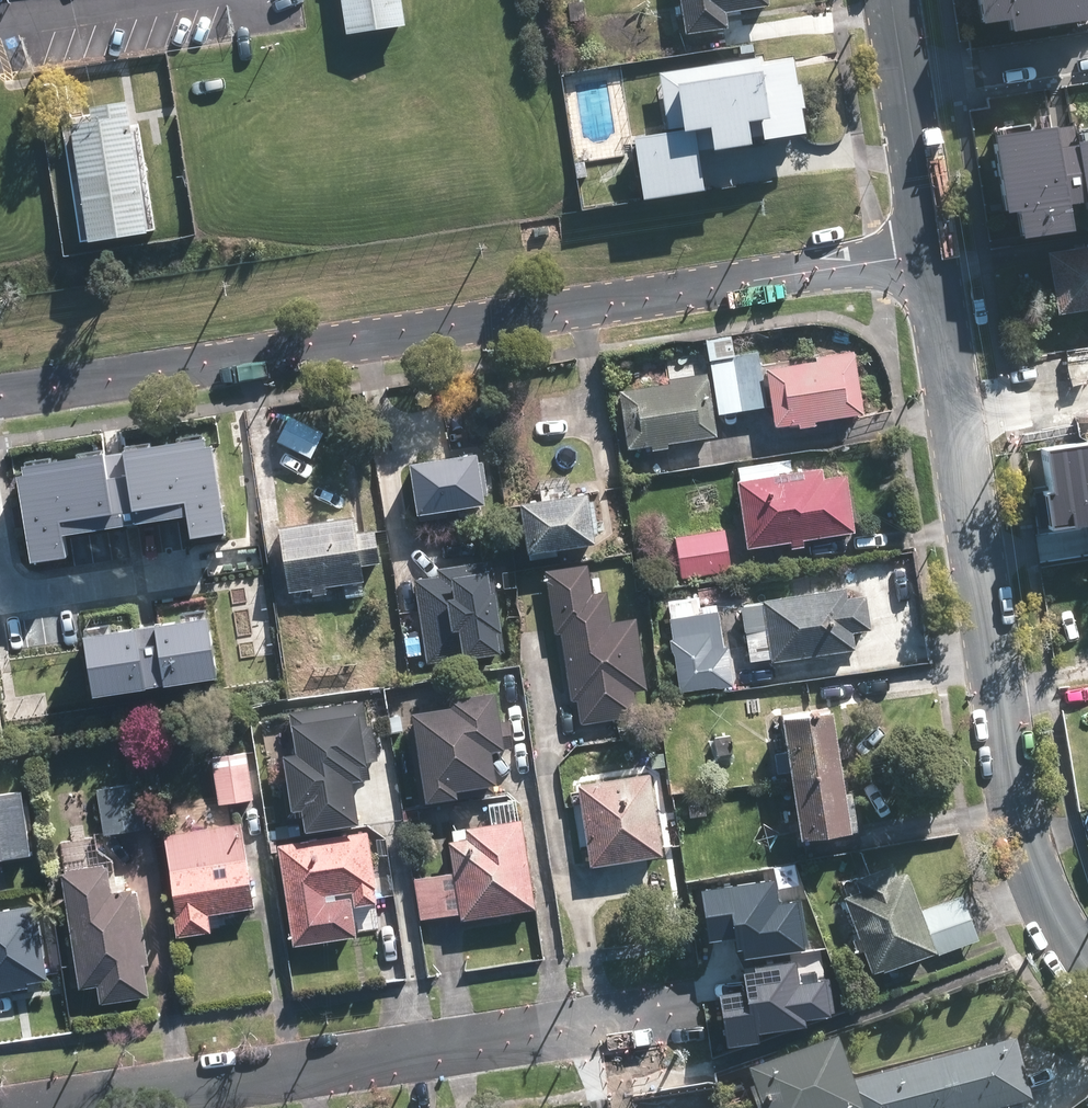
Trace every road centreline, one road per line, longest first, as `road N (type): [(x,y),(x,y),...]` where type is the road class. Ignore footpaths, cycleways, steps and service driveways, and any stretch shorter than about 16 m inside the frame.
road 1 (residential): [(932,253),(0,394)]
road 2 (residential): [(1087,970),(1029,860),(932,253)]
road 3 (residential): [(693,1006),(36,1107)]
road 4 (residential): [(932,253),(892,0)]

